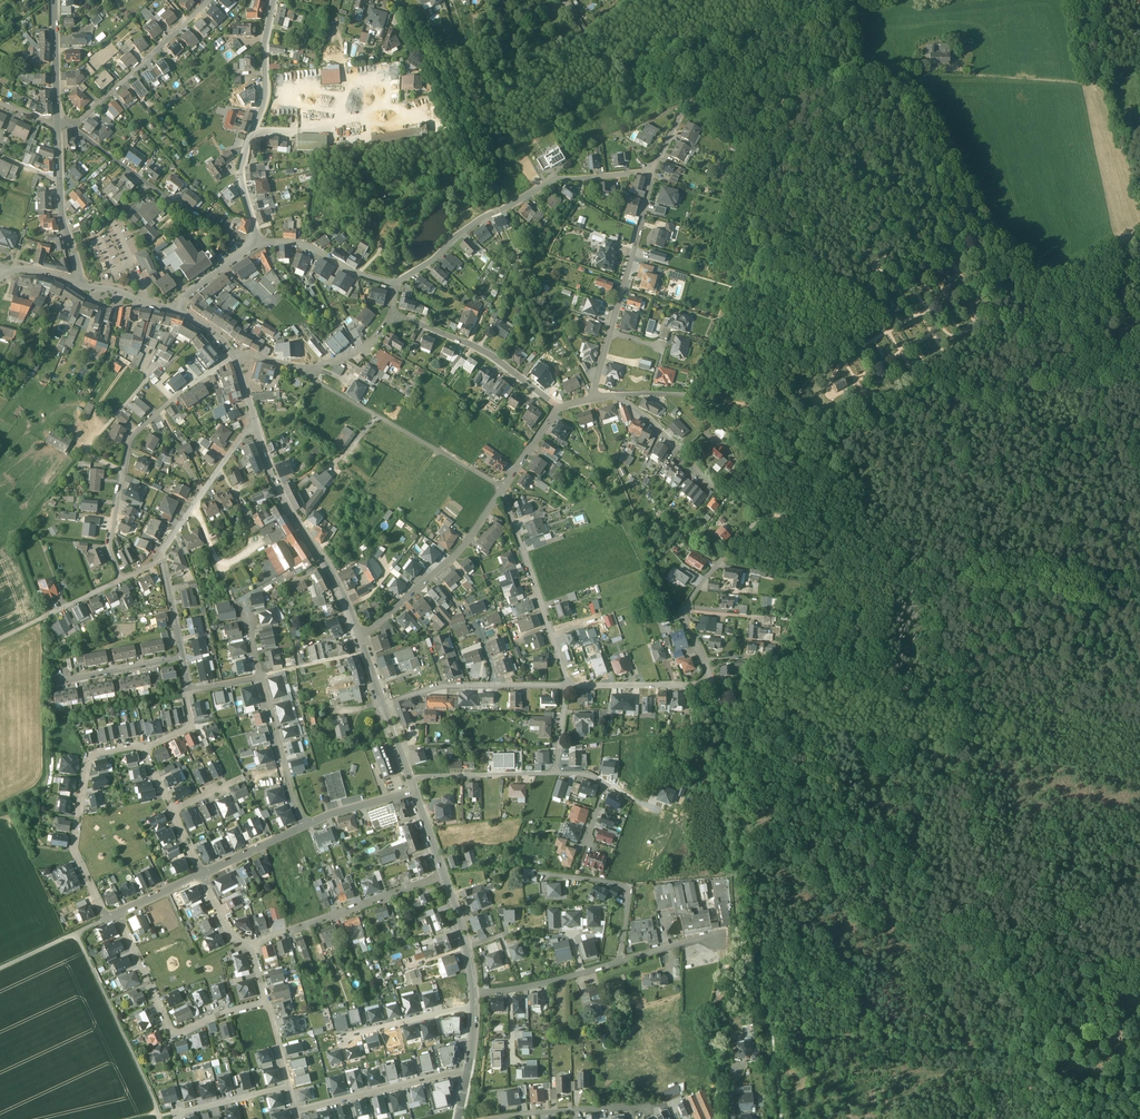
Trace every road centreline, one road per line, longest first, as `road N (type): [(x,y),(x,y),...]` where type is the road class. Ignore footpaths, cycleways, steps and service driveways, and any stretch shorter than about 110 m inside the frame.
road 1 (residential): [(567,685),(694,686),(710,678),(684,611),(764,515),(712,484),(650,420),(614,396)]
road 2 (track): [(1139,620),(1054,590),(936,578),(838,528)]
road 3 (track): [(838,528),(884,517),(927,522),(983,512),(1043,489),(1132,438)]
road 4 (residential): [(651,171),(557,180),(480,220),(395,284)]
road 5 (residential): [(274,0),(264,103),(241,172),(256,241)]
road 6 (residential): [(118,913),(173,1035),(269,1002)]
road 7 (tertiary): [(360,637),(271,475),(256,427)]
road 8 (residential): [(307,367),(310,377),(502,489)]
road 9 (residential): [(143,748),(88,756),(74,850),(106,918)]
road 10 (unclassified): [(685,103),(704,70),(734,51),(872,0)]
road 11 (residential): [(502,489),(462,549),(360,637)]
road 12 (residential): [(502,489),(567,685)]
road 13 (track): [(76,933),(159,1118)]
road 14 (residential): [(558,408),(471,344),(395,313)]
road 15 (track): [(749,853),(773,1037)]
road 16 (residential): [(72,126),(208,0)]
road 17 (track): [(710,678),(730,735),(749,853)]
road 18 (residential): [(296,1110),(468,1073)]
road 19 (residential): [(620,961),(630,886),(537,874)]
road 20 (residential): [(610,333),(651,171)]
road 21 (residential): [(234,355),(131,437),(123,471)]
road 22 (residential): [(256,427),(239,437),(158,558)]
road 23 (residential): [(445,876),(291,933)]
road 24 (residential): [(502,1118),(664,1105)]
road 25 (track): [(568,0),(620,69),(685,103)]
road 26 (tertiary): [(58,125),(62,214),(76,282)]
road 27 (residential): [(261,675),(307,826)]
road 28 (residential): [(473,994),(620,961)]
road 29 (residential): [(395,284),(297,244),(256,241)]
road 30 (residential): [(556,774),(410,778)]
road 31 (residential): [(473,1007),(342,1037)]
road 32 (tertiary): [(54,0),(58,125)]
road 33 (residential): [(147,184),(187,216),(256,241)]
road 34 (residential): [(182,658),(60,681)]
road 35 (residential): [(172,1114),(290,1085)]
road 36 (tertiary): [(473,994),(445,876)]

